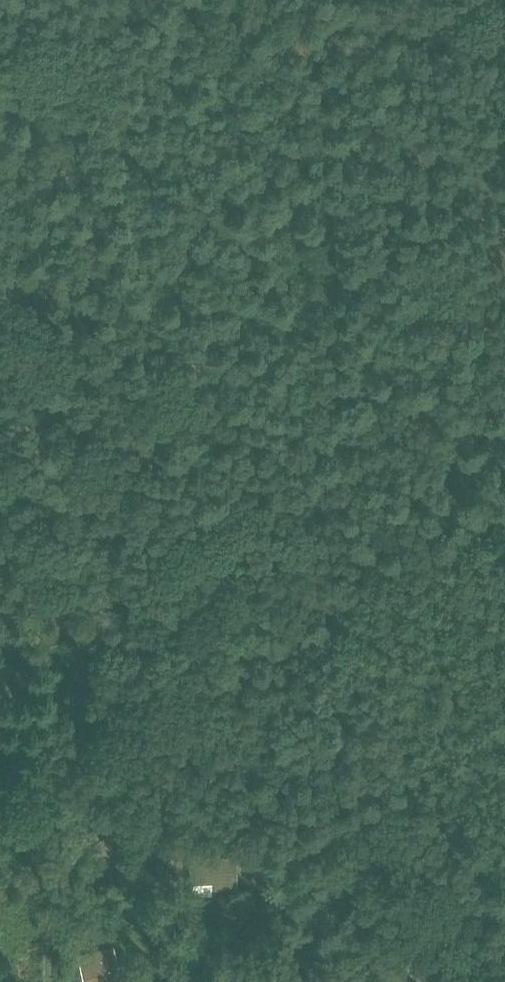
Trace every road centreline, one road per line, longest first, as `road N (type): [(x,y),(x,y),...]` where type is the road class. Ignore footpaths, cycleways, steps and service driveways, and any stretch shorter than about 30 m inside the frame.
road 1 (track): [(310,981),(275,553),(249,457),(222,398),(0,173)]
road 2 (track): [(0,822),(29,813),(53,828),(65,905),(49,981)]

